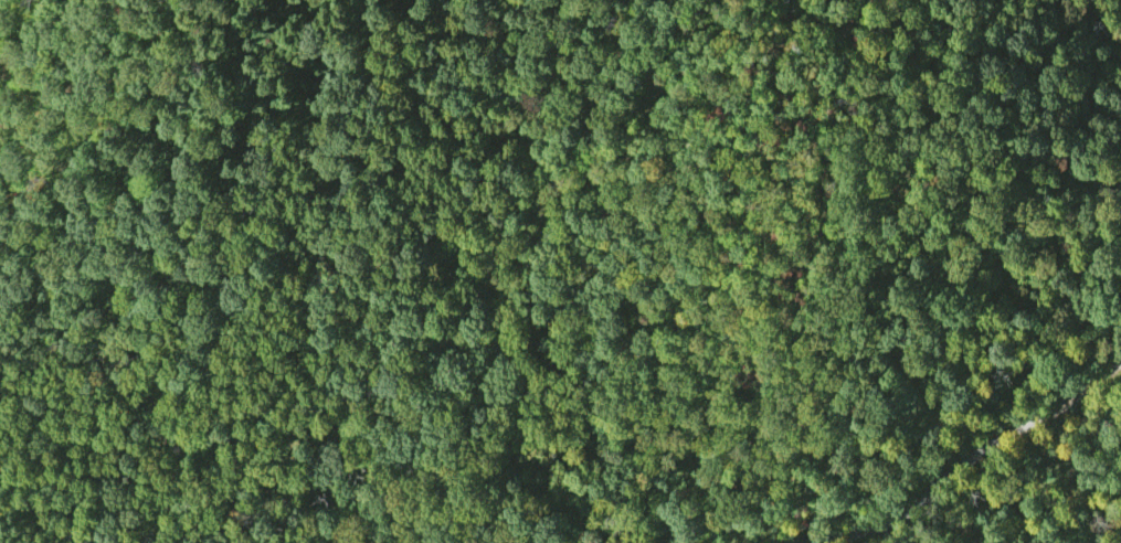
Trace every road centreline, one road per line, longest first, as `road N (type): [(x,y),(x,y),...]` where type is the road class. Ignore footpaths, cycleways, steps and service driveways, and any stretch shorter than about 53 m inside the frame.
road 1 (track): [(1120,367),(998,436),(880,525),(816,542)]

